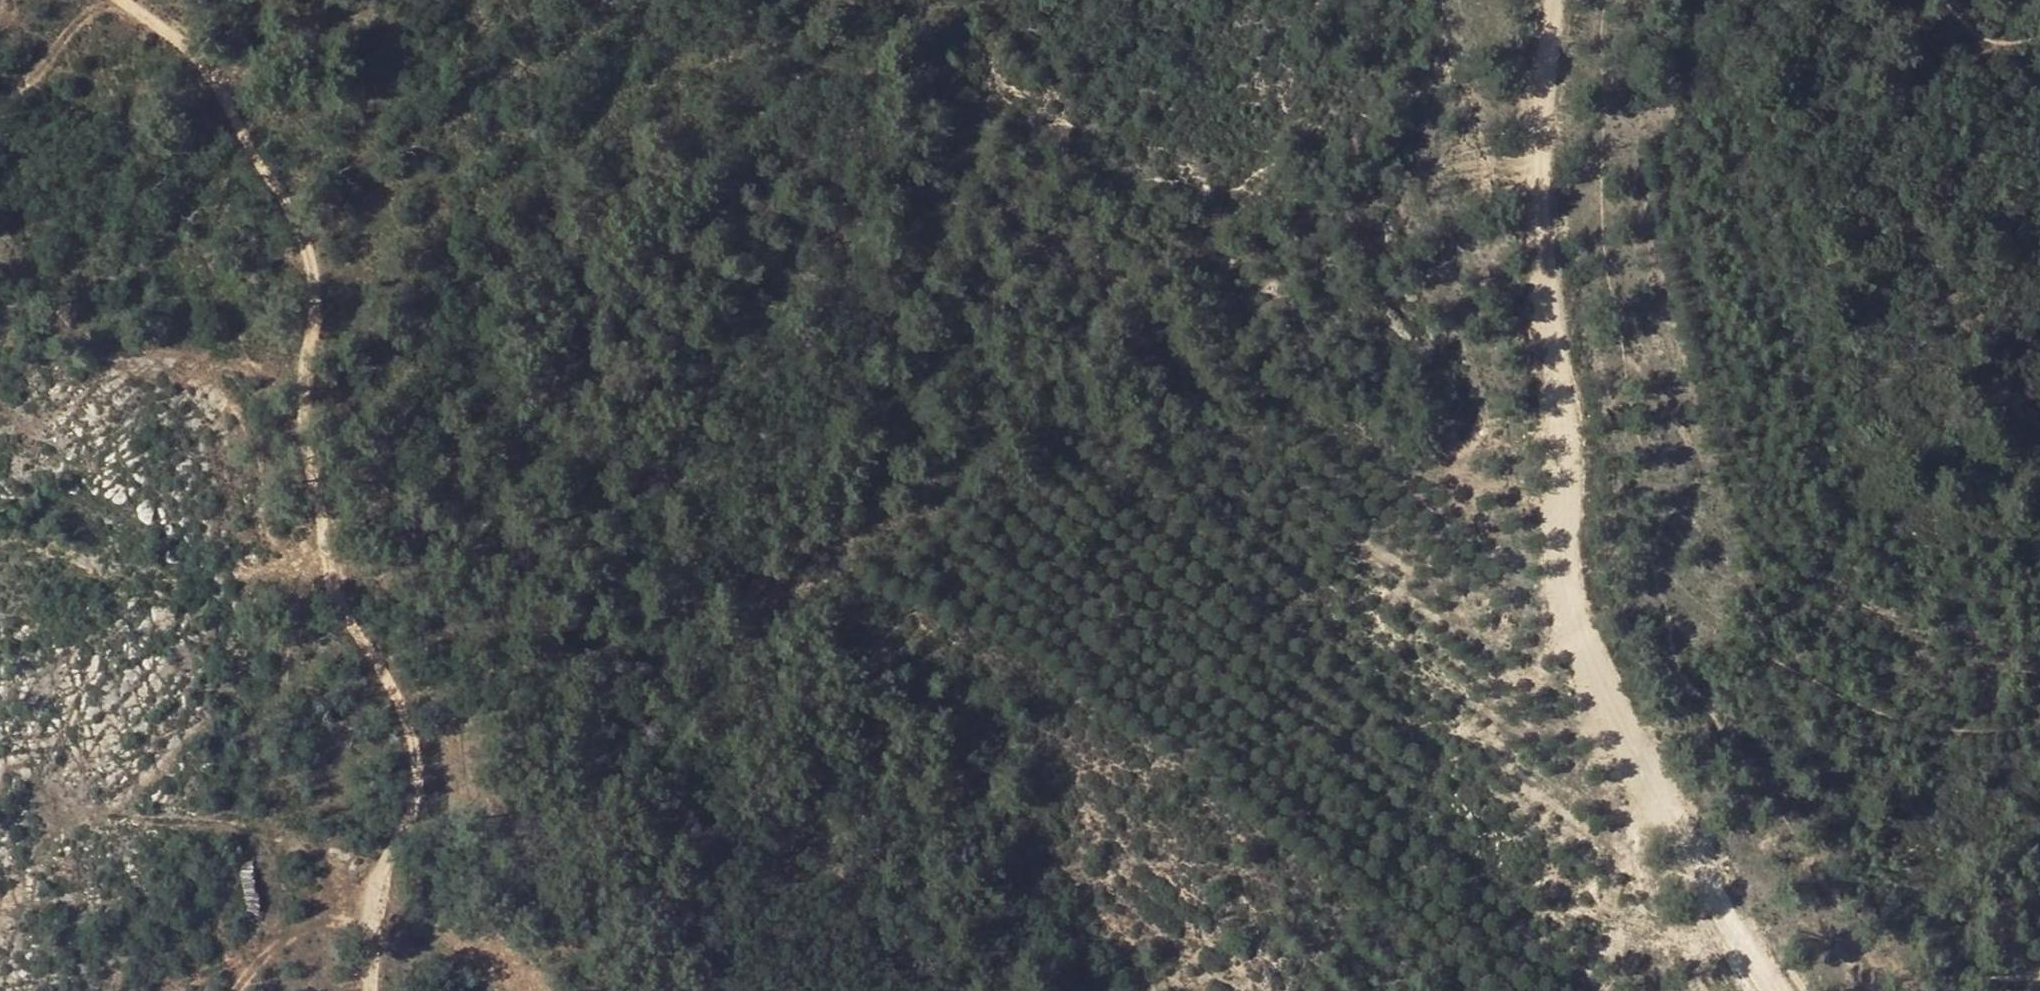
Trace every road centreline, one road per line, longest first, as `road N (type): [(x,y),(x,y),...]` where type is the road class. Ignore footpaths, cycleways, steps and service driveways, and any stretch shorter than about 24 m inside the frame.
road 1 (track): [(375,990),(373,910),(413,799),(416,760),(407,722),(345,612),(321,534),(301,379),(312,261),(211,77),(134,0)]
road 2 (track): [(1786,990),(1540,552),(1554,488),(1532,103),(1550,0)]

